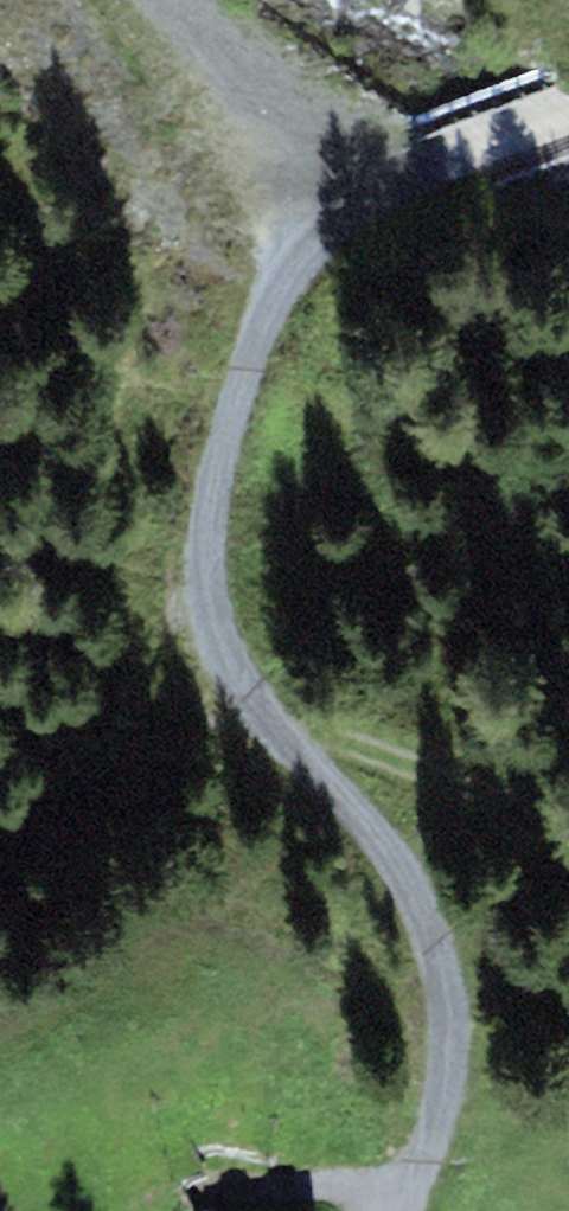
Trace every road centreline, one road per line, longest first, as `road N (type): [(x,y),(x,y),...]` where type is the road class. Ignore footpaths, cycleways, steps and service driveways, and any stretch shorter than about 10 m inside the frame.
road 1 (track): [(568,116),(345,214),(272,287),(240,386),(208,535),(226,650),(386,836),(448,958),(455,1061),(411,1210)]
road 2 (track): [(345,214),(154,0)]
road 3 (track): [(297,738),(568,827)]

